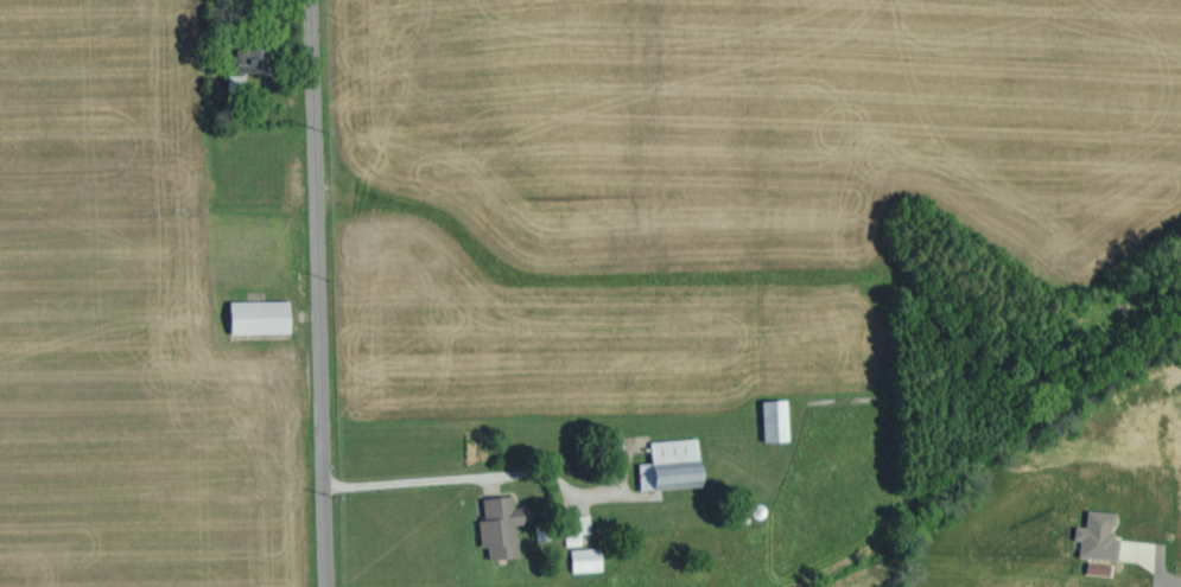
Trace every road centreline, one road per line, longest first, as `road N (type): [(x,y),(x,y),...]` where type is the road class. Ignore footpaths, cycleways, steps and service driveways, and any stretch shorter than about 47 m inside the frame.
road 1 (residential): [(325,496),(311,0)]

